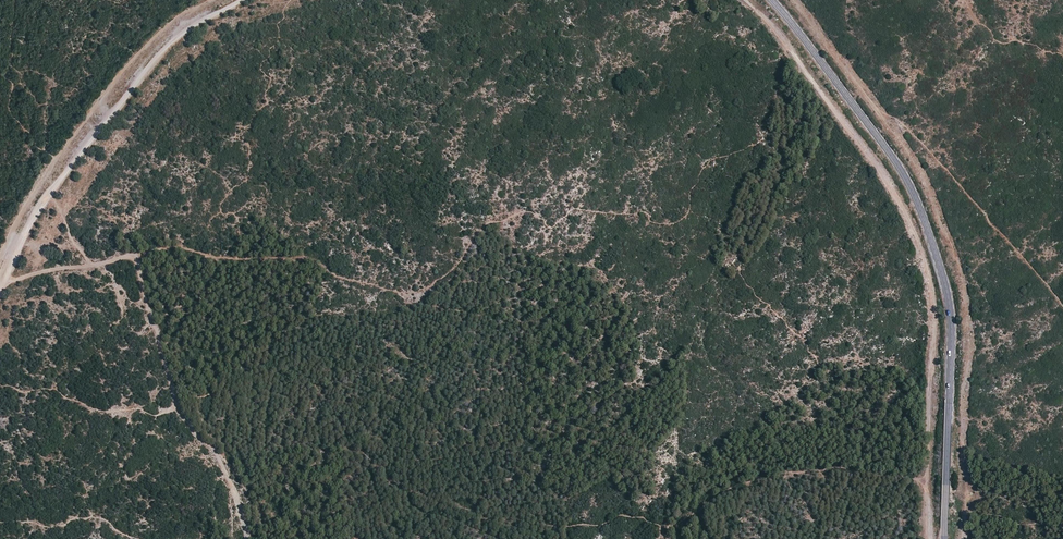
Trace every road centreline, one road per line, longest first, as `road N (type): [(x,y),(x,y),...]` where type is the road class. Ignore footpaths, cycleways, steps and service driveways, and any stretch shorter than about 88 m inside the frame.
road 1 (track): [(746,0),(886,179),(928,281),(935,321),(929,538)]
road 2 (secondary): [(945,538),(951,322),(939,264),(901,172),(773,0)]
road 3 (track): [(0,295),(27,230),(160,56),(244,0)]

